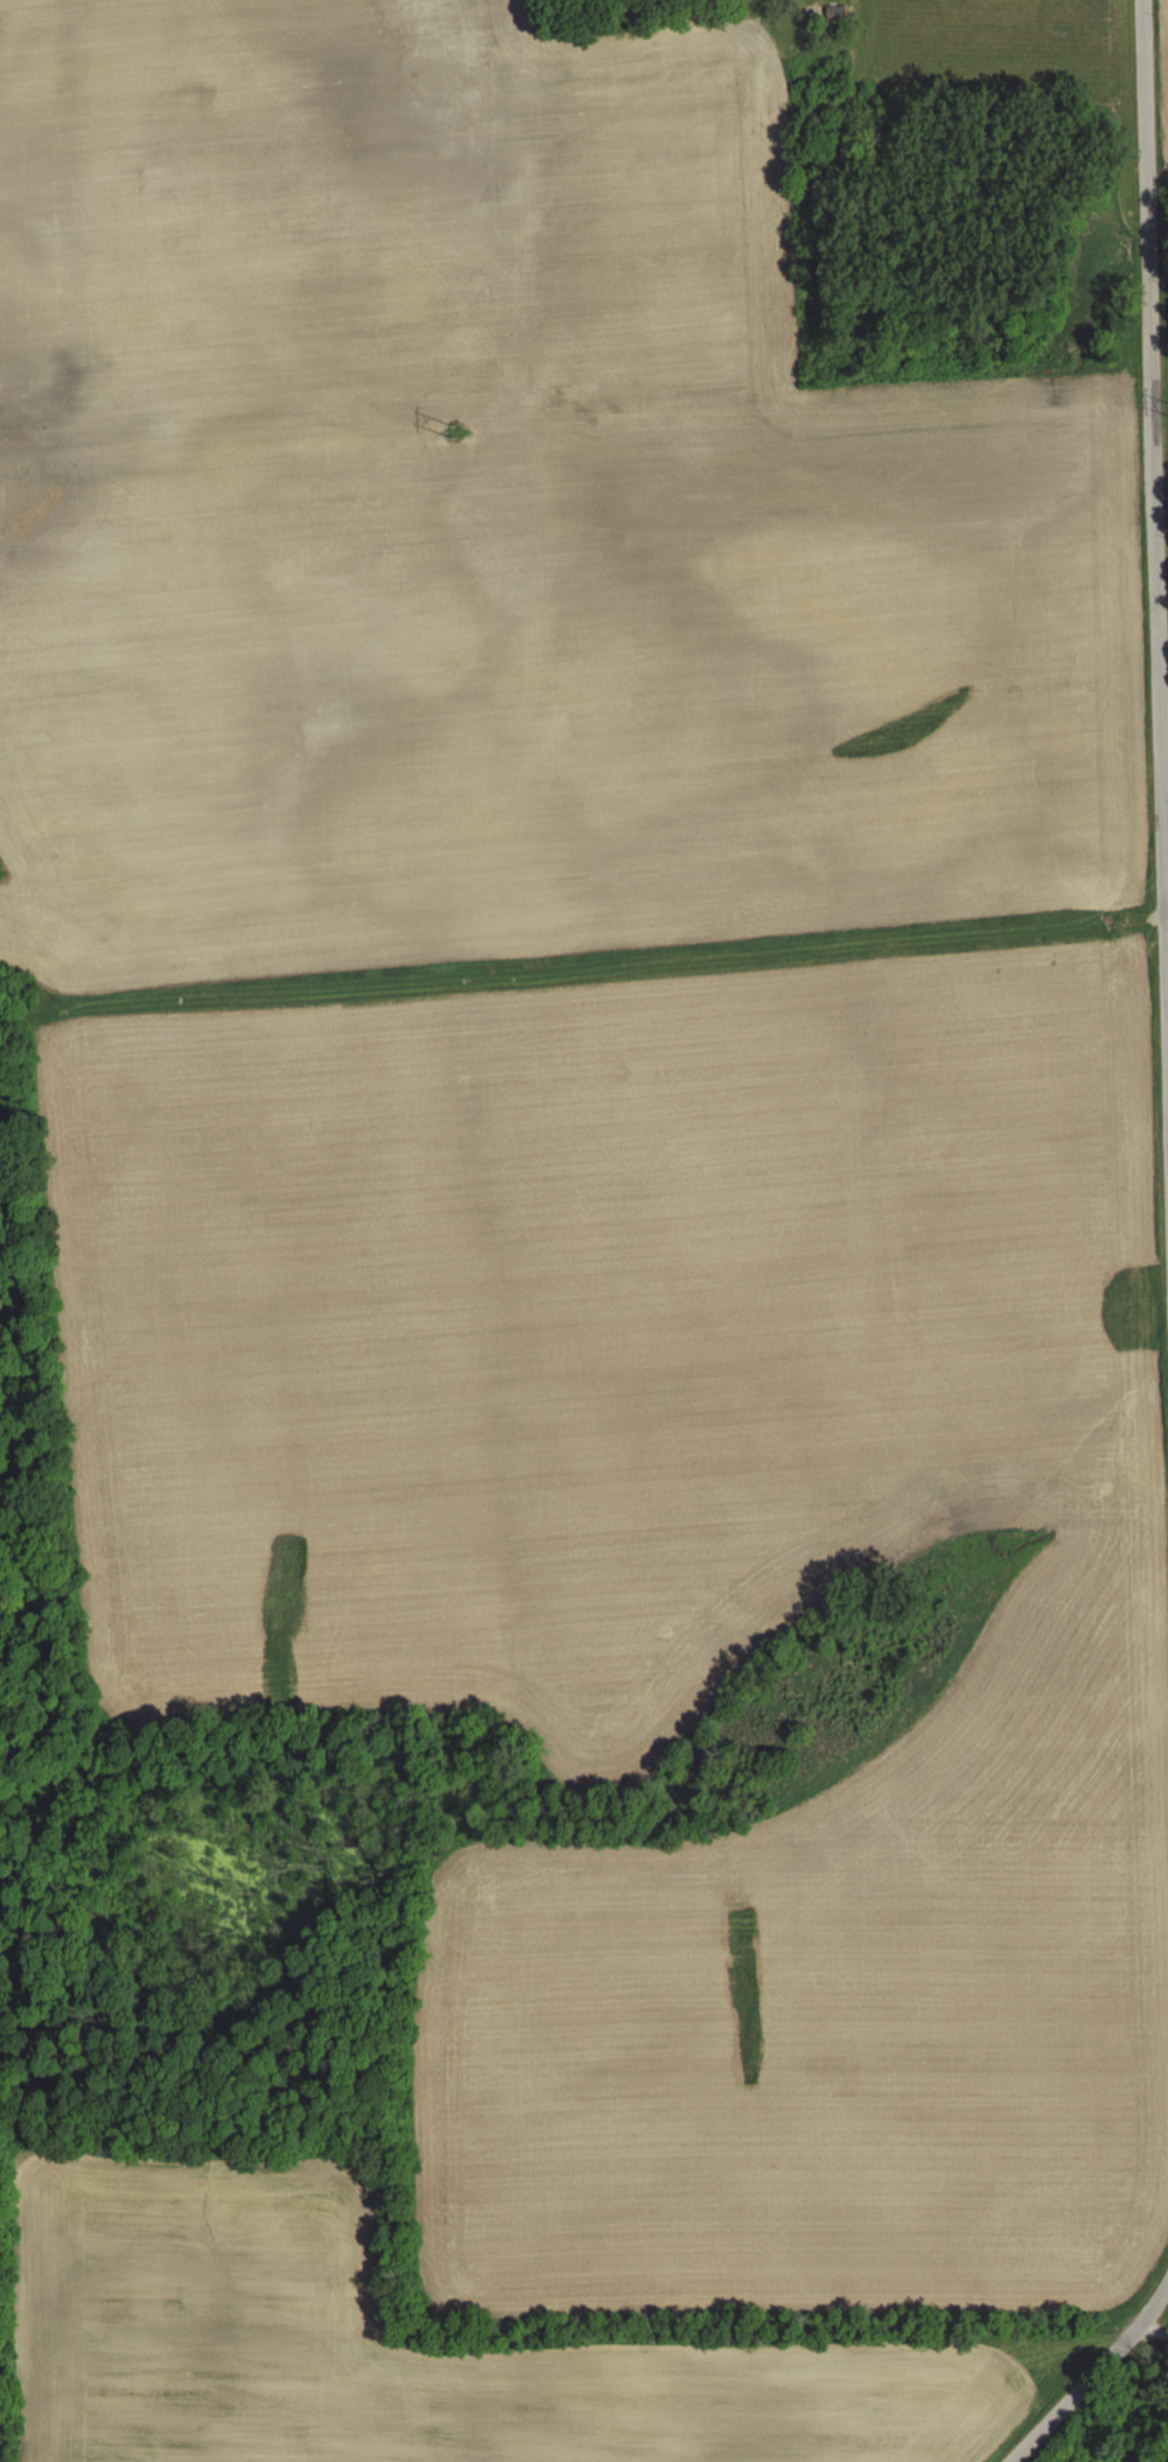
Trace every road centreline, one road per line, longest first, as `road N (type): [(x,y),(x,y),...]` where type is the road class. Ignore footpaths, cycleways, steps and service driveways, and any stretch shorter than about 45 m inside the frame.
road 1 (residential): [(1167,1985),(1147,0)]
road 2 (residential): [(1011,2461),(1167,2287)]

